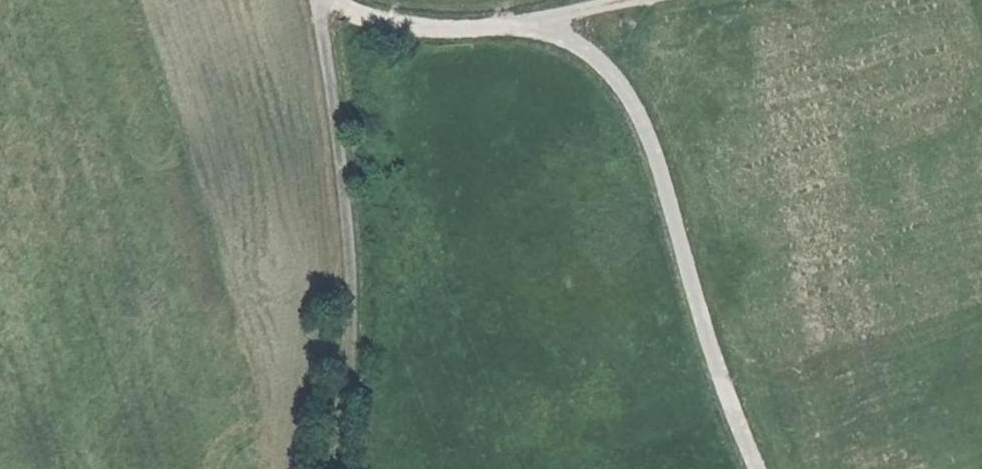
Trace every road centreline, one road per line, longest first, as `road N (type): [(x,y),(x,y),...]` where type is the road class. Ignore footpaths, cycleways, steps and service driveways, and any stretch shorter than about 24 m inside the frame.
road 1 (track): [(332,0),(434,27),(531,25),(599,55),(642,109),(722,383),(760,468)]
road 2 (track): [(324,0),(348,242),(351,393),(338,468)]

